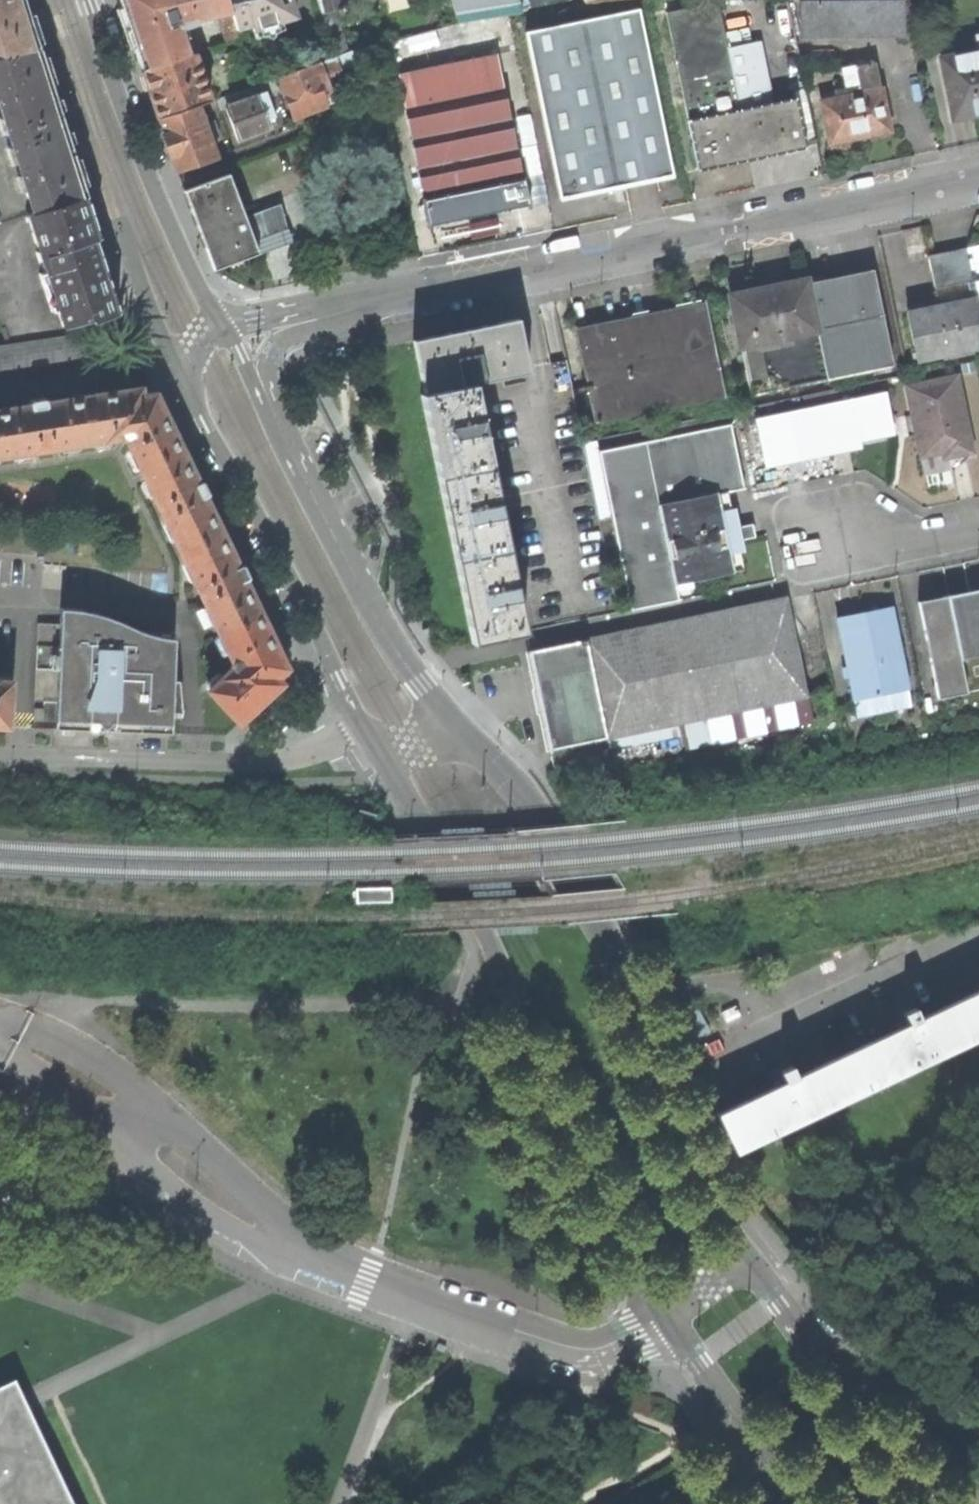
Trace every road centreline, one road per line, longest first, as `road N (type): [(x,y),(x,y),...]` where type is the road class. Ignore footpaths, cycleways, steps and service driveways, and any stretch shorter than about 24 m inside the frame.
road 1 (residential): [(225,333),(978,176)]
road 2 (tertiary): [(370,739),(487,932),(531,1077),(664,1318)]
road 3 (tertiary): [(747,1258),(669,1126),(615,957),(575,879),(515,786),(456,727)]
road 4 (tertiary): [(225,333),(173,360),(370,739)]
road 5 (tertiary): [(456,727),(378,616),(225,333)]
road 6 (unclassified): [(290,1247),(265,1212),(169,1117),(92,1055),(0,1023)]
road 7 (residential): [(370,739),(256,763),(0,755)]
road 8 (tertiary): [(225,333),(164,212),(89,0)]
road 9 (unclassified): [(0,1045),(177,1199),(245,1240),(290,1247)]
road 10 (tertiary): [(931,1503),(747,1258)]
road 11 (unclassified): [(664,1318),(618,1345),(559,1346),(412,1292)]
road 12 (tertiary): [(664,1318),(799,1503)]
road 13 (unclassified): [(412,1292),(336,1503)]
road 14 (residential): [(978,529),(831,542)]
road 15 (unclassified): [(412,1292),(290,1247)]

